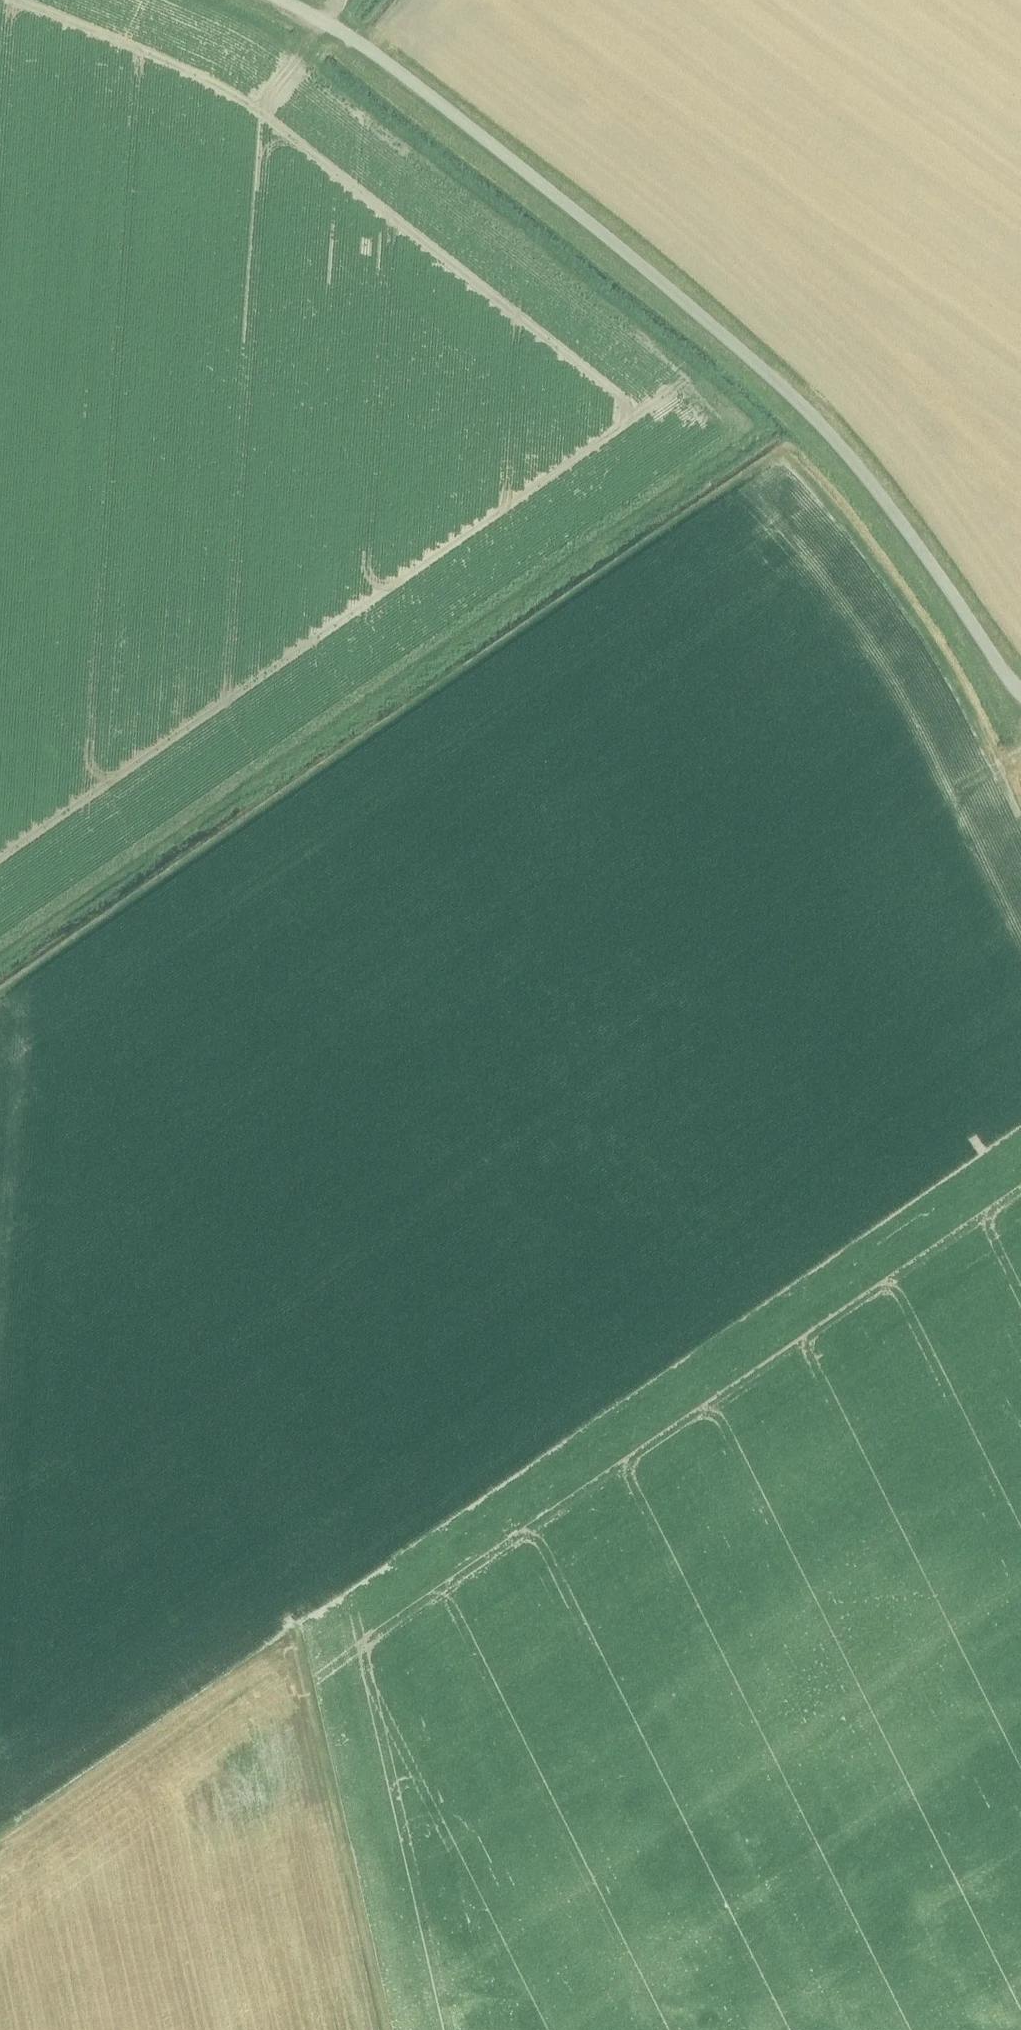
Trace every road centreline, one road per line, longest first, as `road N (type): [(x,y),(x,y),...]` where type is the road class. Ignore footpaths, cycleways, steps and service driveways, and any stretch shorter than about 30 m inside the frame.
road 1 (unclassified): [(1020,692),(854,463),(768,376),(363,44),(276,0)]

